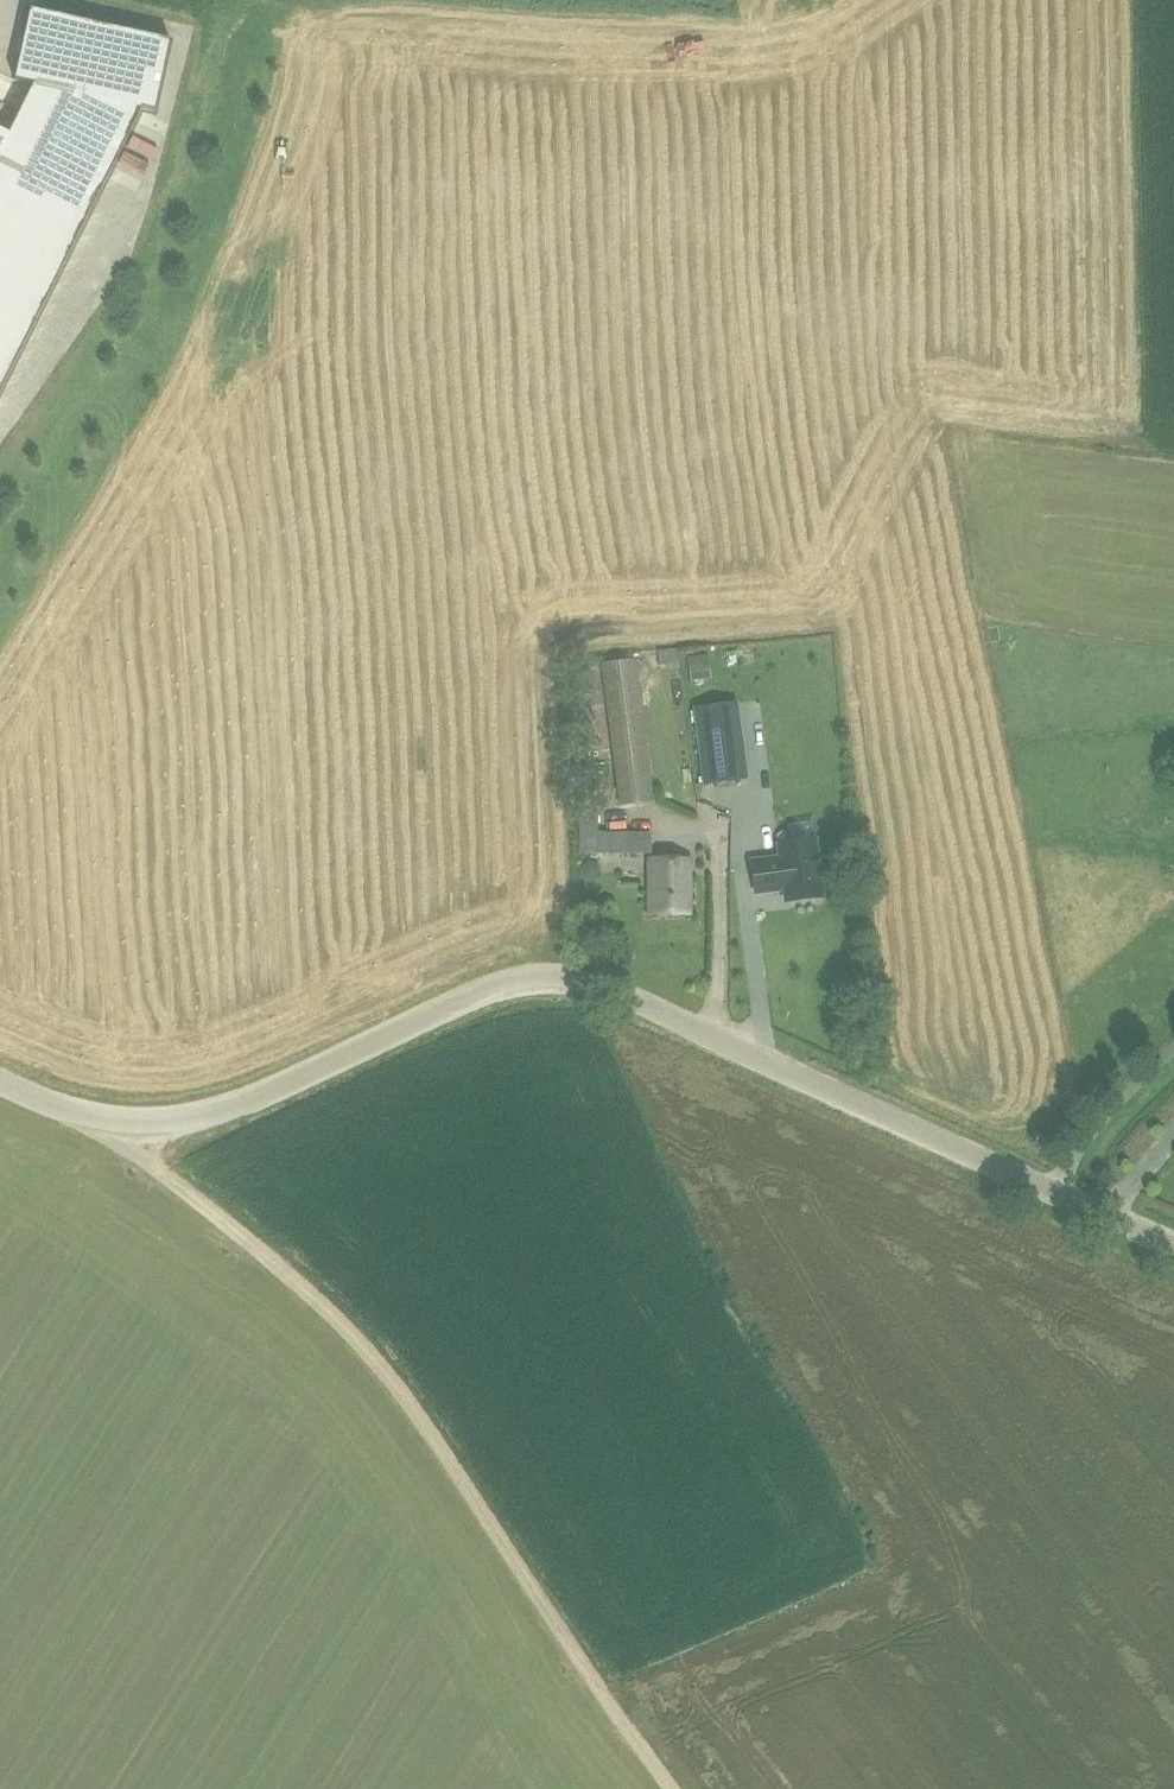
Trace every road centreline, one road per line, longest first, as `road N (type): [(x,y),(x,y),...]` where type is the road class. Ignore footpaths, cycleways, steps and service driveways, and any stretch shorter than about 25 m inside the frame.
road 1 (unclassified): [(1173,1250),(604,989),(556,977),(482,992),(226,1110),(175,1122),(78,1119),(0,1082)]
road 2 (track): [(668,1788),(365,1353),(271,1265),(149,1170),(134,1151),(130,1127)]

